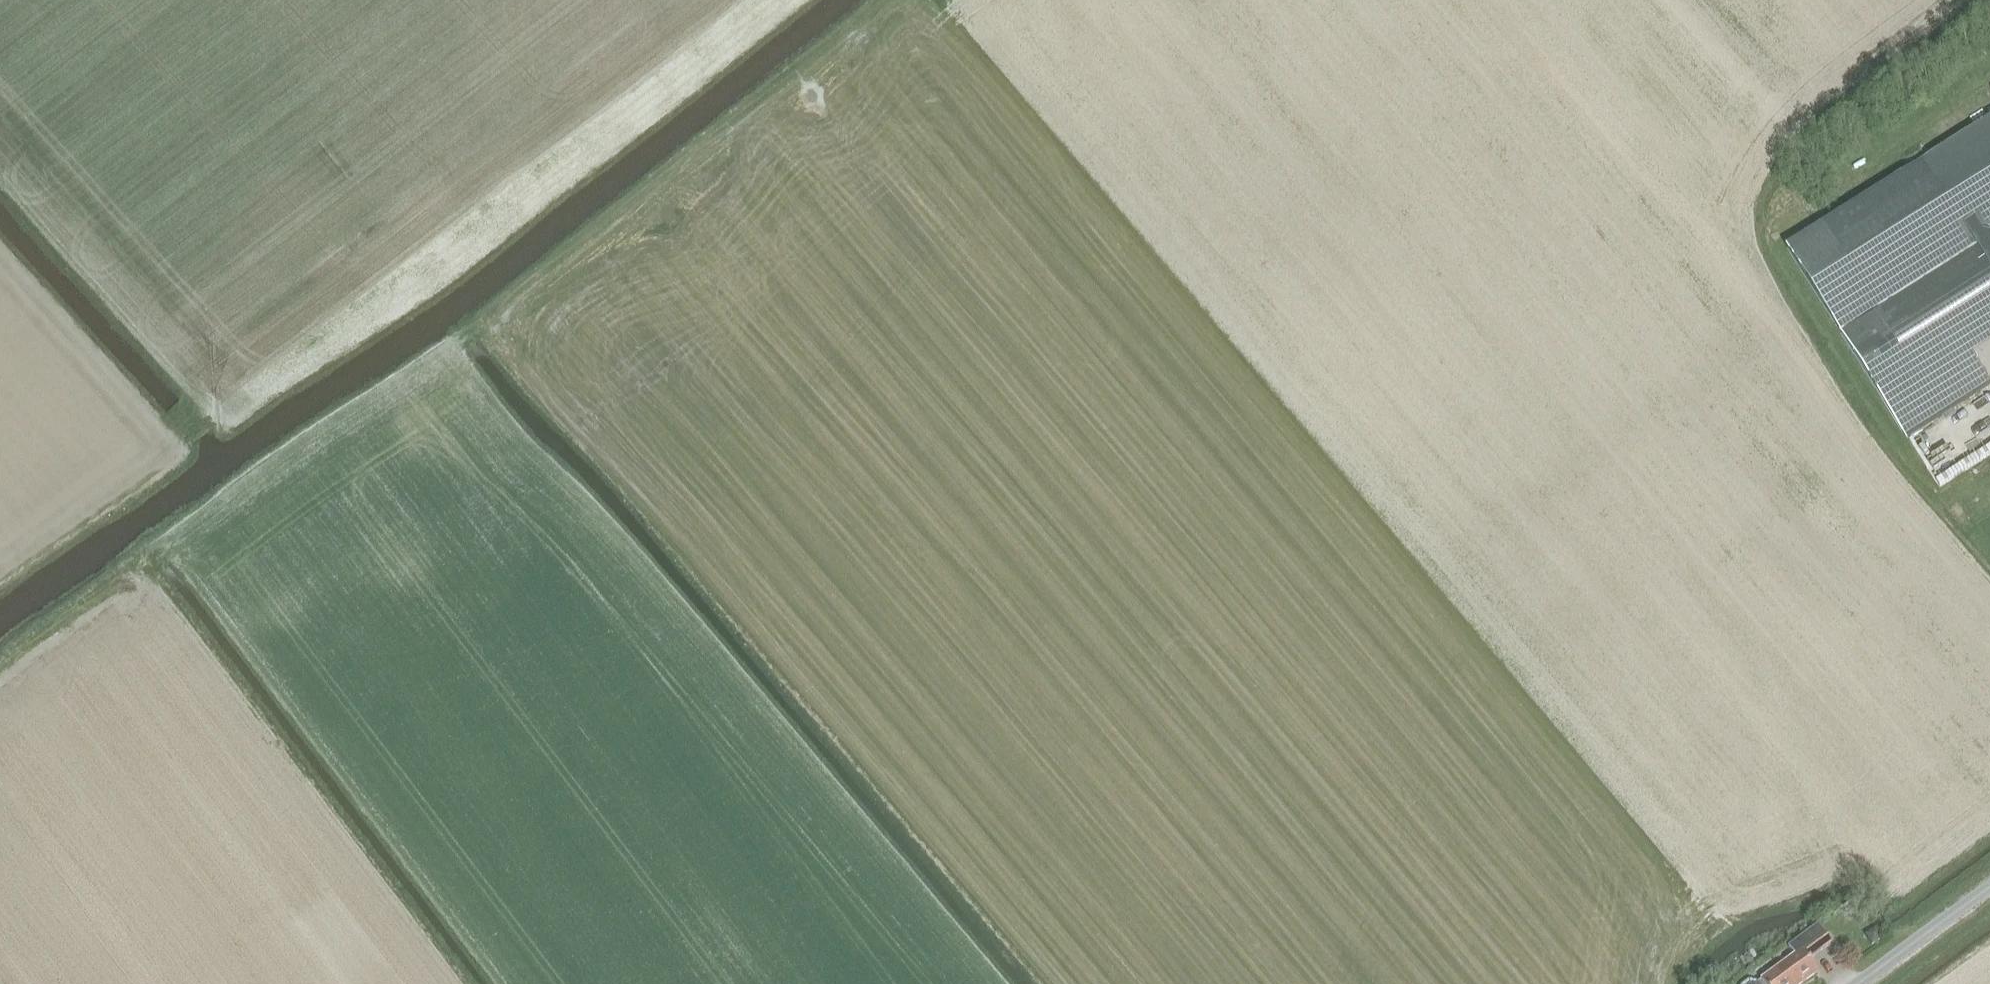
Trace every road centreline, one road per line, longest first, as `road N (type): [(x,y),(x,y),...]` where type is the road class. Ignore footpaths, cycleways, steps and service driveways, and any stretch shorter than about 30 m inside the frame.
road 1 (tertiary): [(1858,983),(1989,888)]

